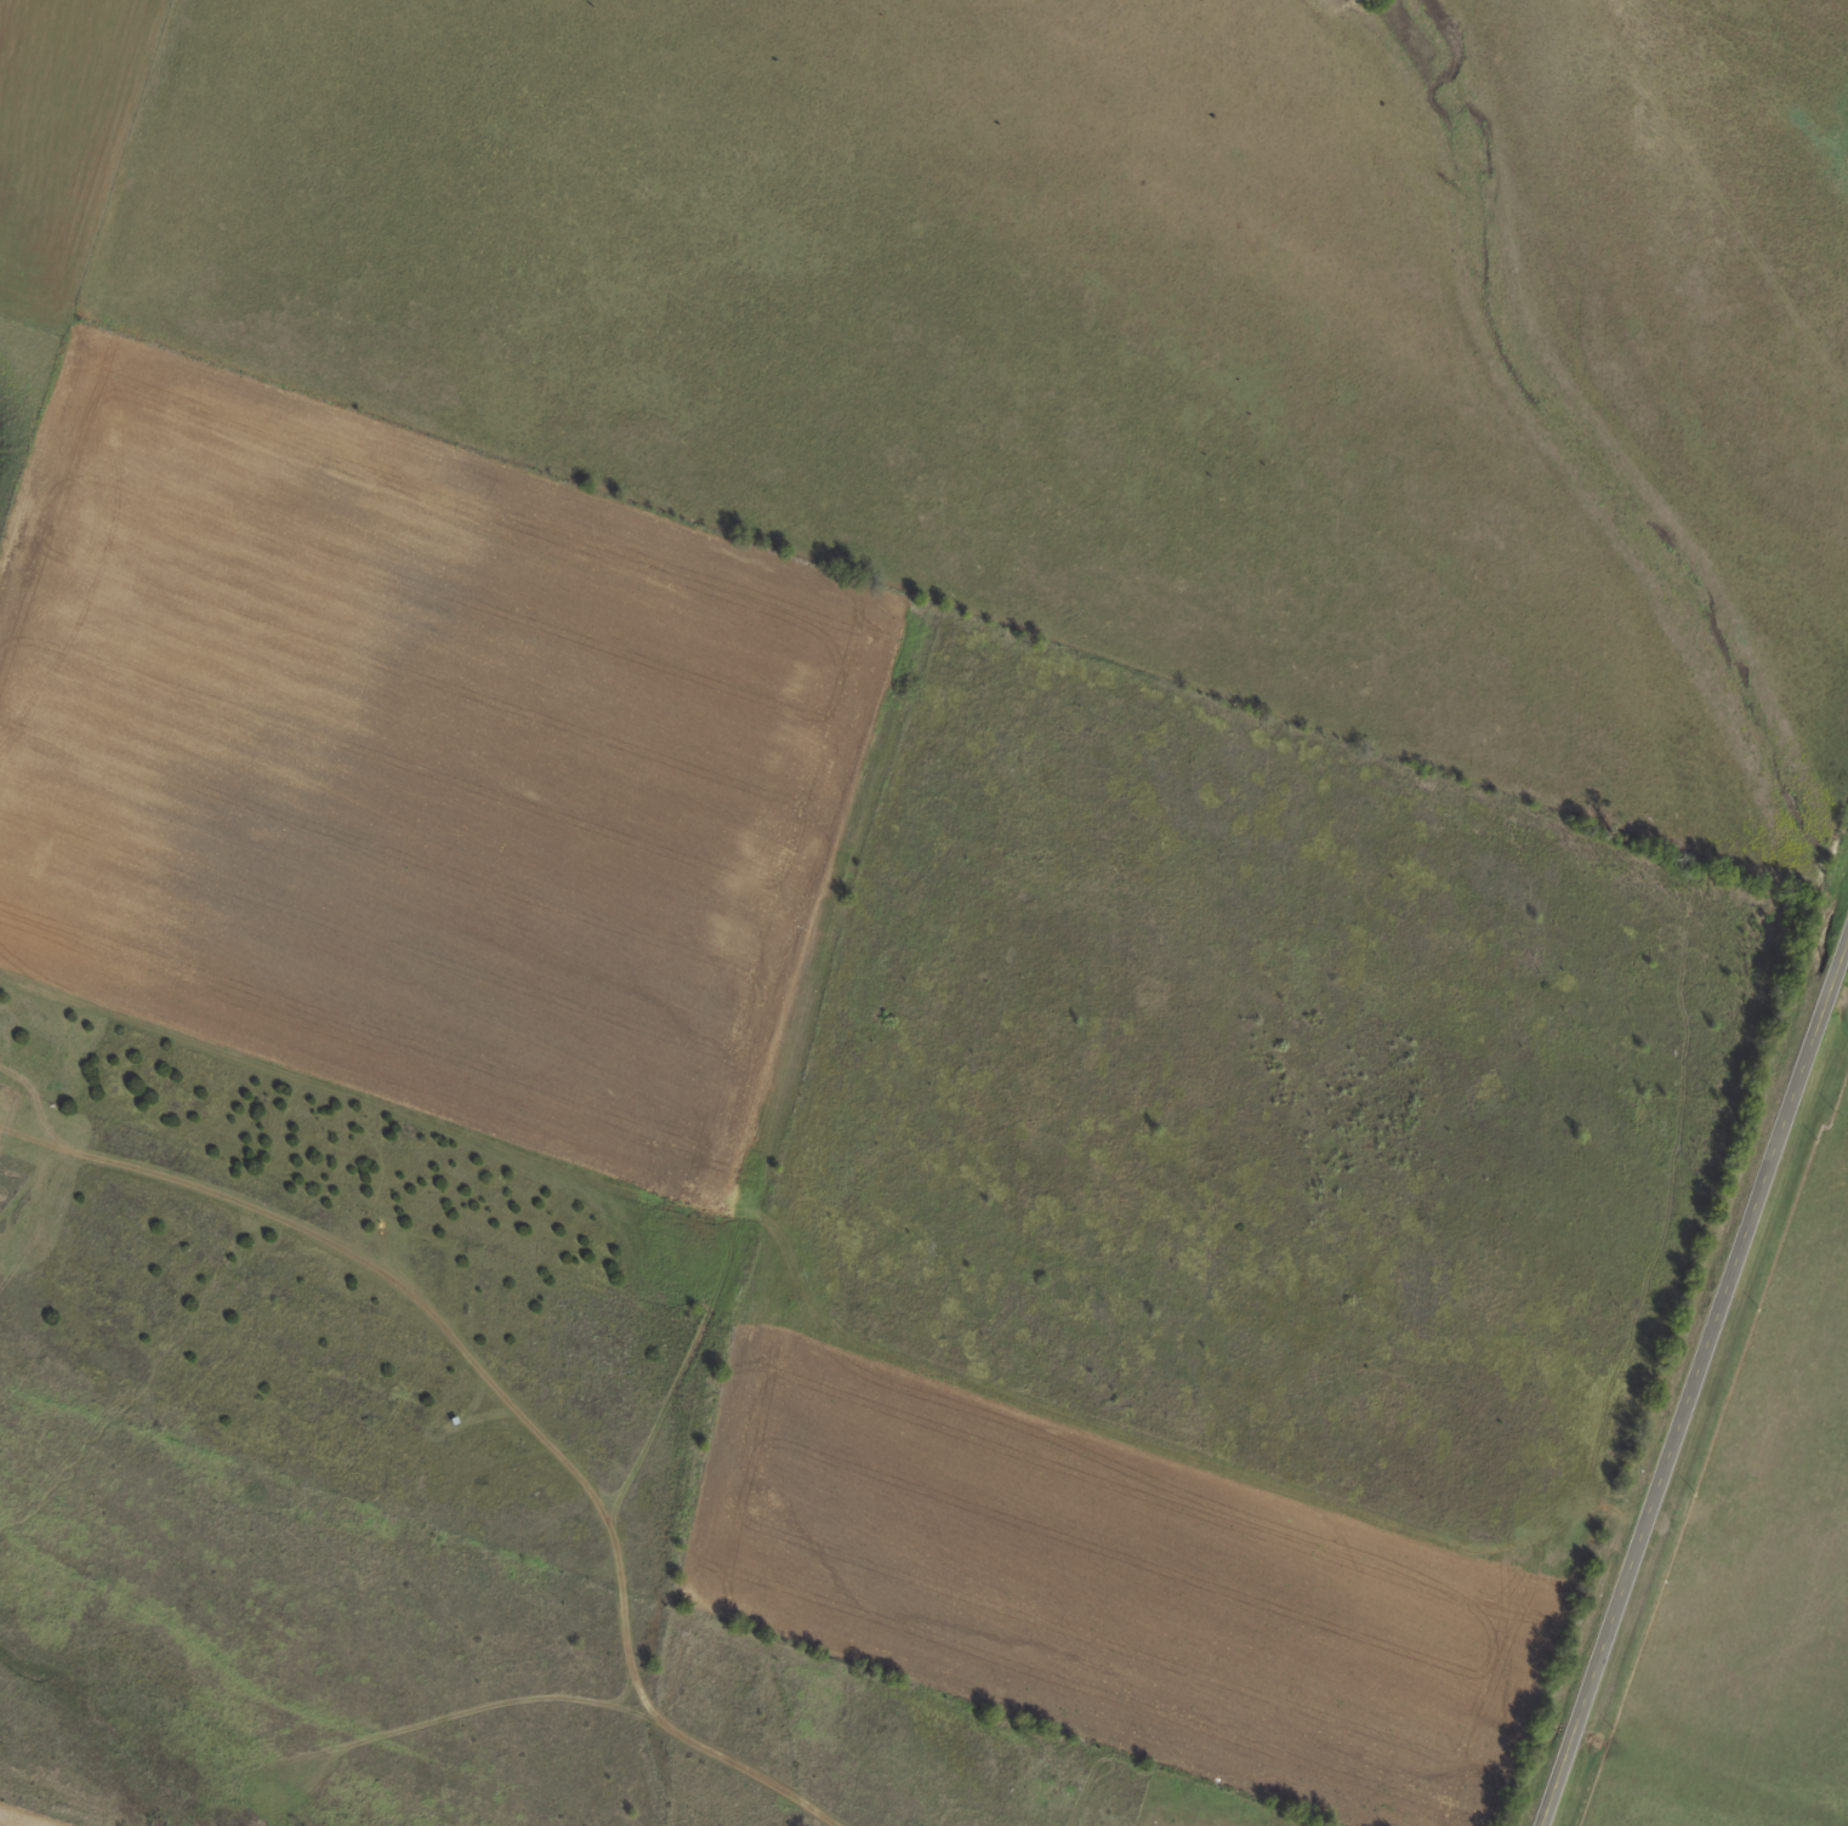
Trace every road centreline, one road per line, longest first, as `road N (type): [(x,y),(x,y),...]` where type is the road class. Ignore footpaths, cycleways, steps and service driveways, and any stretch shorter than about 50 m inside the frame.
road 1 (secondary): [(1847,948),(1540,1825)]

